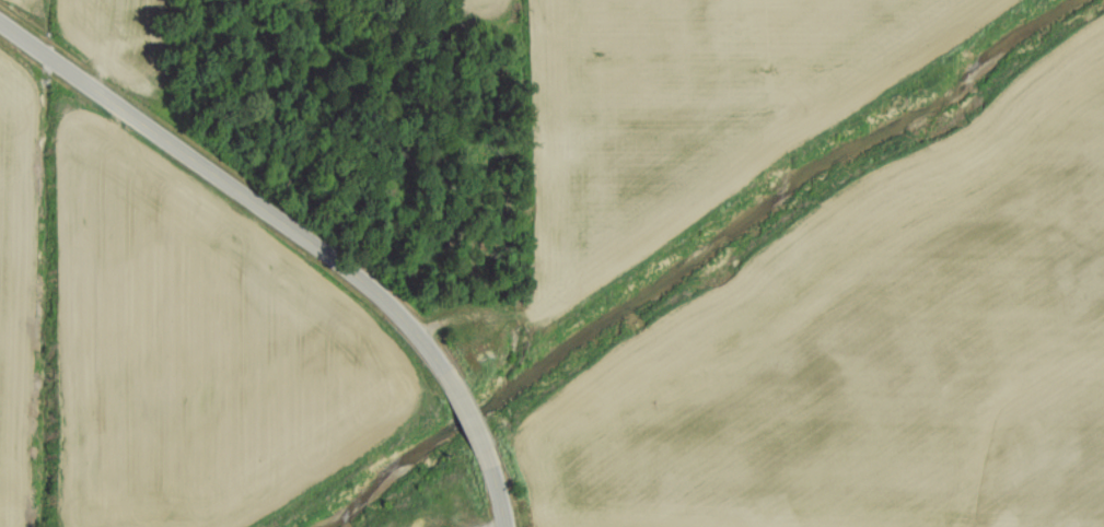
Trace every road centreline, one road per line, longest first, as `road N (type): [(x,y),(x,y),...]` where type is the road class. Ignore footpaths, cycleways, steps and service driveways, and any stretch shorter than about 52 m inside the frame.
road 1 (tertiary): [(0,25),(380,298),(426,350),(462,410),(501,526)]

